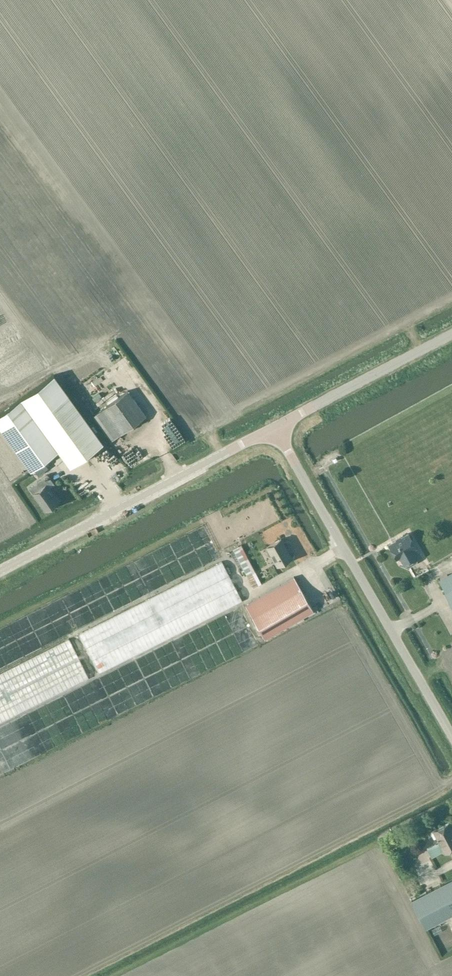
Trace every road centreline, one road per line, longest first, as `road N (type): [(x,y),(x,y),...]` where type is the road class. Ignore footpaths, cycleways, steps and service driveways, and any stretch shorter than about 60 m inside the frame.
road 1 (unclassified): [(451,739),(274,427)]
road 2 (unclassified): [(0,576),(274,427)]
road 3 (unclassified): [(274,427),(451,335)]

